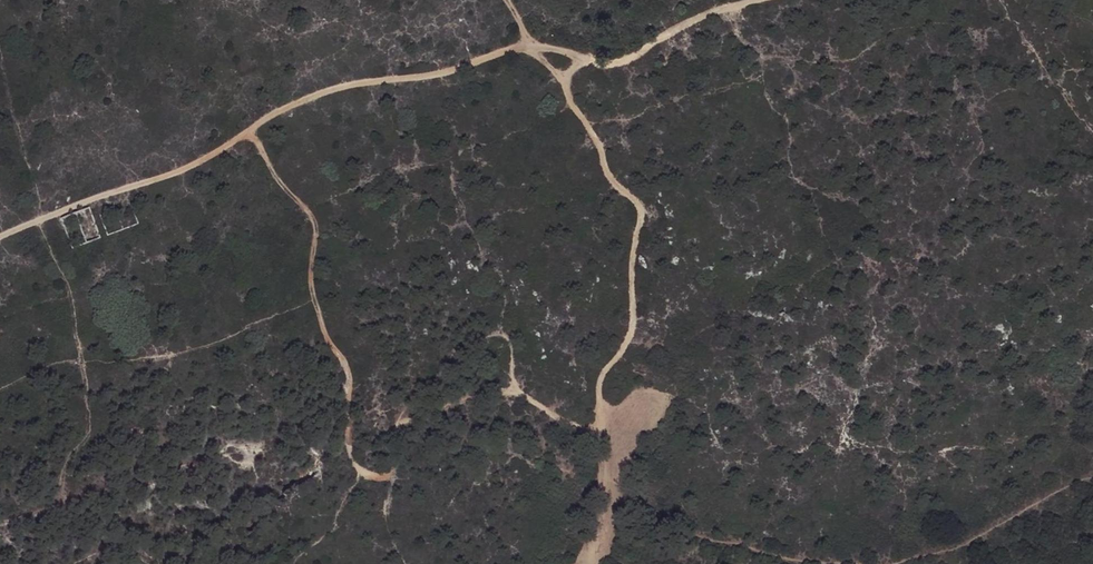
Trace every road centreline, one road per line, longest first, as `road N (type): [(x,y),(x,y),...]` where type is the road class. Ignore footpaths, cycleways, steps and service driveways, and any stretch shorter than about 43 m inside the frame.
road 1 (track): [(249,130),(315,223),(310,287),(343,359),(348,441),(358,471),(385,475),(400,464),(408,438),(484,390),(513,390),(596,433)]
road 2 (track): [(559,80),(523,47),(448,71),(334,87),(183,166),(44,212),(0,235)]
road 3 (track): [(586,563),(612,489),(596,433),(599,382),(632,328),(629,290),(640,216),(614,187),(559,80)]
road 4 (track): [(763,0),(710,14),(619,65),(587,61),(559,80)]
road 5 (track): [(612,489),(680,533),(816,563)]
road 6 (track): [(903,563),(1092,475)]

